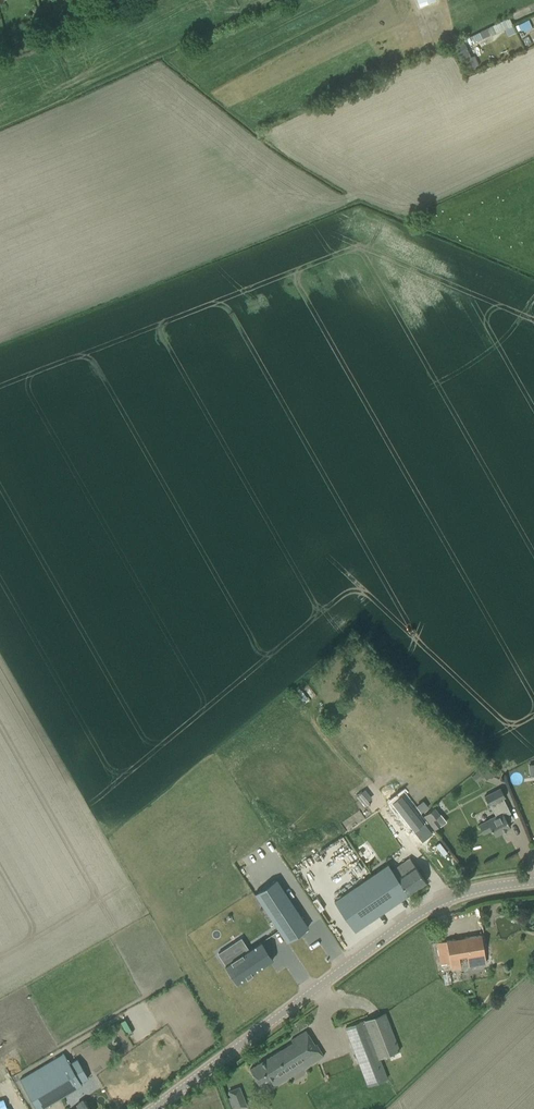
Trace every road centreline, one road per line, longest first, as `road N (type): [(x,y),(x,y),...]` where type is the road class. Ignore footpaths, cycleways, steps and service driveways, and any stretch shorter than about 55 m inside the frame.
road 1 (tertiary): [(156,1108),(420,913),(480,889),(533,881)]

